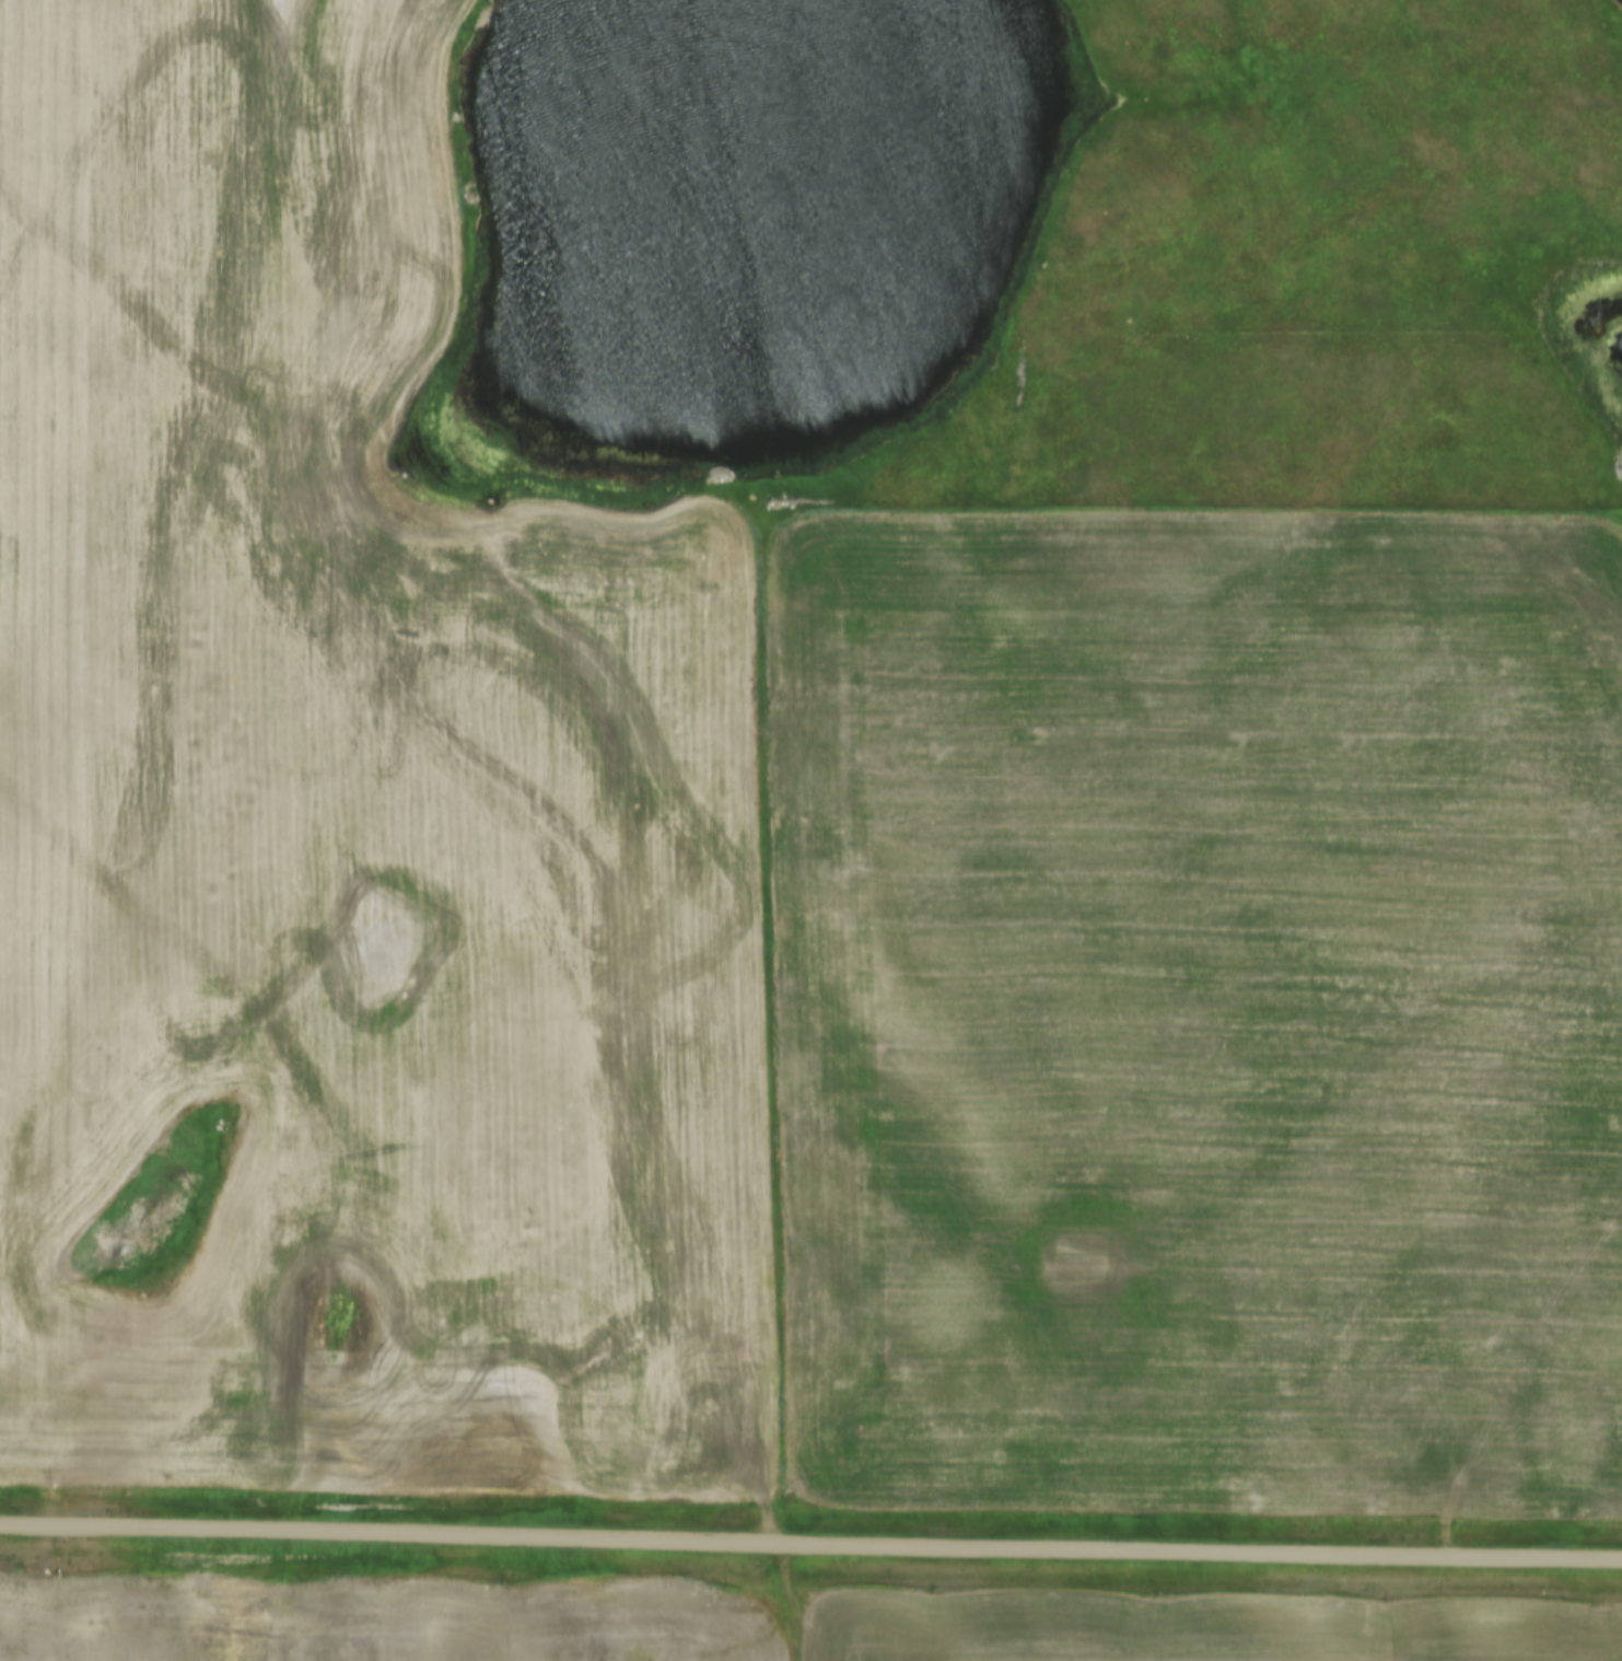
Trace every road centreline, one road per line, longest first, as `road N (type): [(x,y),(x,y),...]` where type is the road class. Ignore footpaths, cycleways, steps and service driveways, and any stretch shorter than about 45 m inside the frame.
road 1 (residential): [(1621,1558),(0,1526)]

